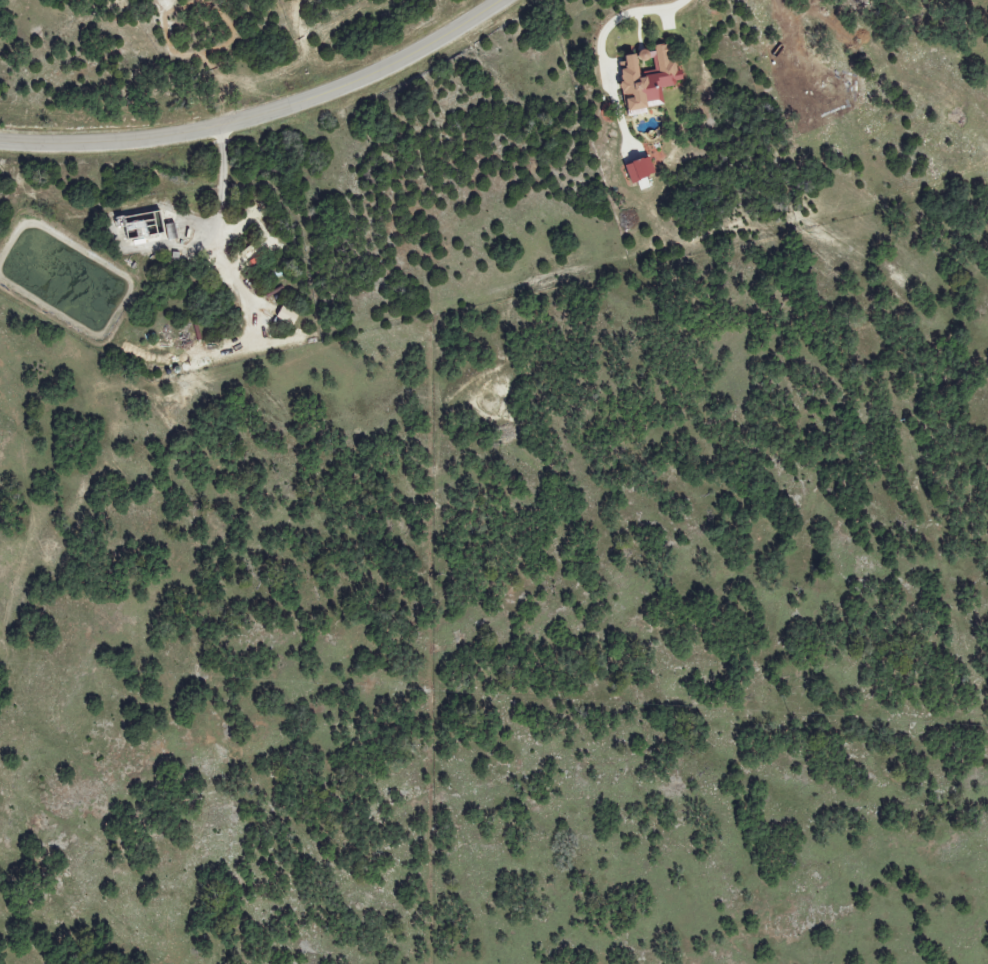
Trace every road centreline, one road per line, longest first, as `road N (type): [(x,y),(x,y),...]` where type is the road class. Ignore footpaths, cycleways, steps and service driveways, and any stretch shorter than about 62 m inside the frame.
road 1 (residential): [(0,143),(81,146),(258,120),(365,83),(504,0)]

